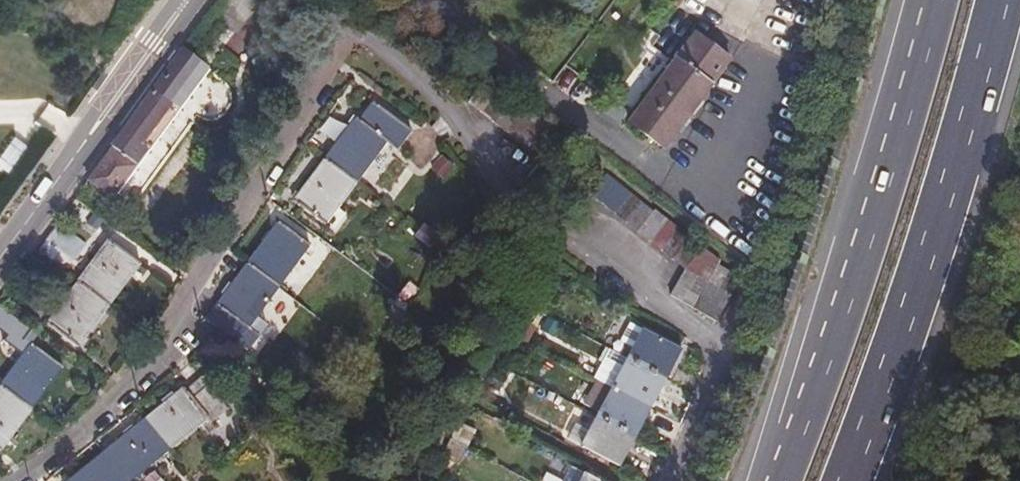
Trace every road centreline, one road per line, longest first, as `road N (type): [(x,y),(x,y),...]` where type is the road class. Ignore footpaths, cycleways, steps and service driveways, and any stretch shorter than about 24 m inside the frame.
road 1 (trunk): [(834,480),(906,282),(988,0)]
road 2 (trunk): [(924,0),(853,250),(775,480)]
road 3 (tertiary): [(186,0),(0,253)]

